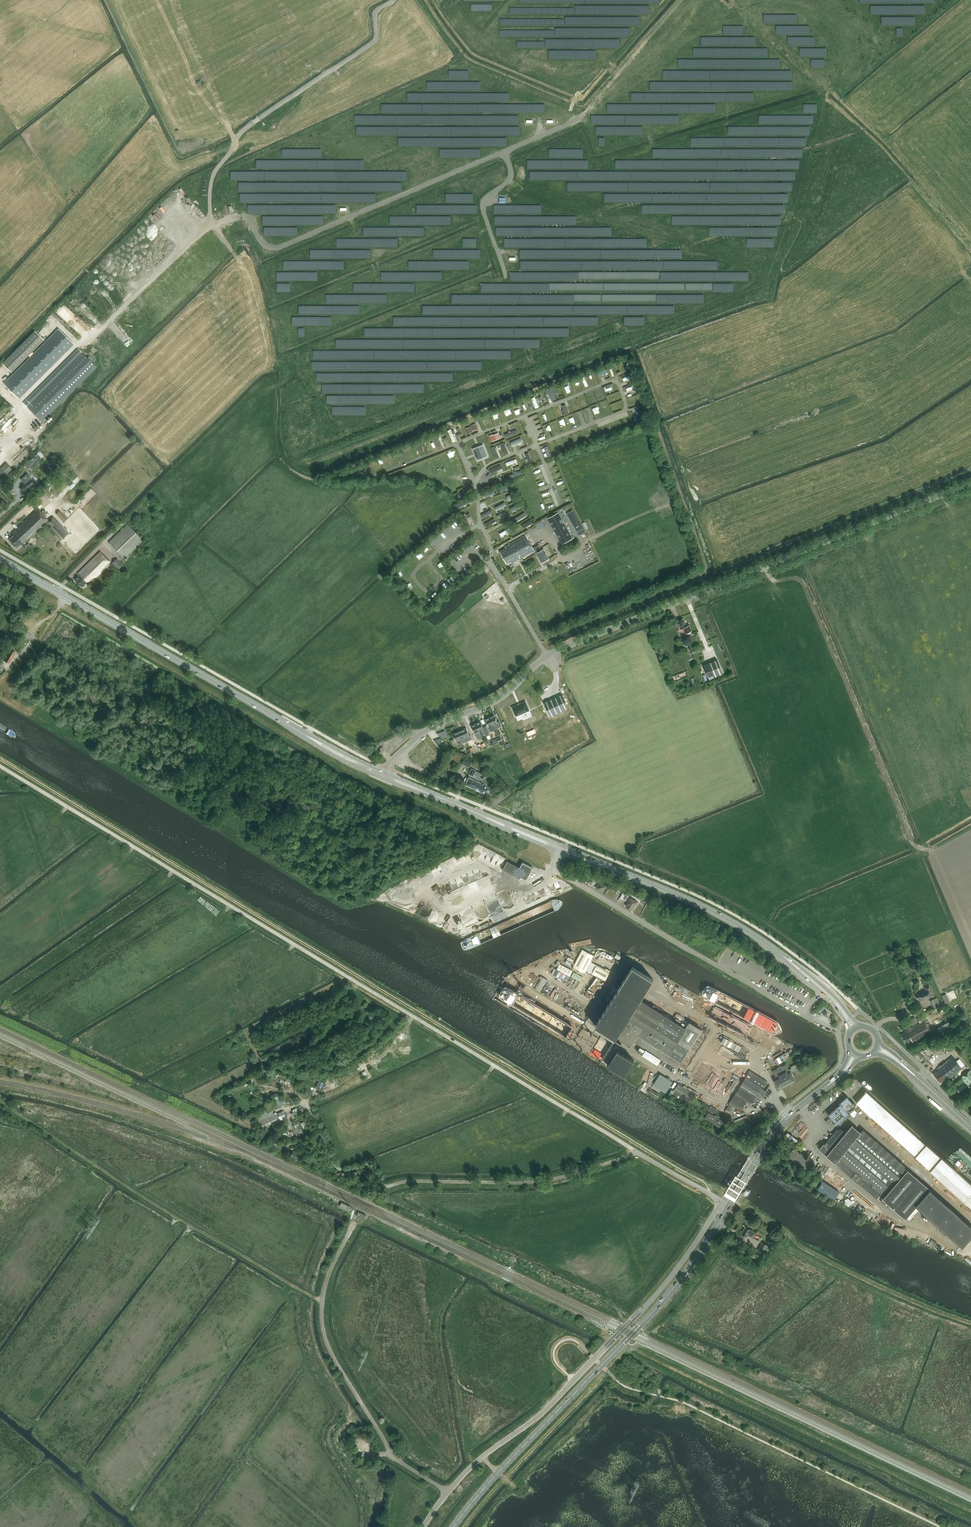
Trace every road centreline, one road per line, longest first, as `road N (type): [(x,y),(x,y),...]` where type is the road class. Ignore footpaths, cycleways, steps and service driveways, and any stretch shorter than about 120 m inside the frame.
road 1 (unclassified): [(636,1151),(0,765)]
road 2 (unclassified): [(383,776),(422,732),(506,694),(559,649),(970,482)]
road 3 (secondary): [(383,776),(0,559)]
road 4 (secondary): [(454,1526),(671,1293),(727,1209)]
road 5 (unclassified): [(447,1493),(537,1417),(640,1311),(721,1203)]
road 6 (track): [(322,1301),(132,1191),(0,1101)]
road 7 (unclassified): [(447,1493),(393,1454),(325,1339),(326,1280),(354,1221)]
road 8 (unclassified): [(553,870),(802,1014)]
road 9 (secondary): [(796,966),(692,901),(561,850)]
road 10 (unclassified): [(636,1151),(543,1181),(389,1185)]
road 11 (secondary): [(561,850),(383,776)]
road 12 (secondary): [(727,1209),(781,1126),(836,1079)]

